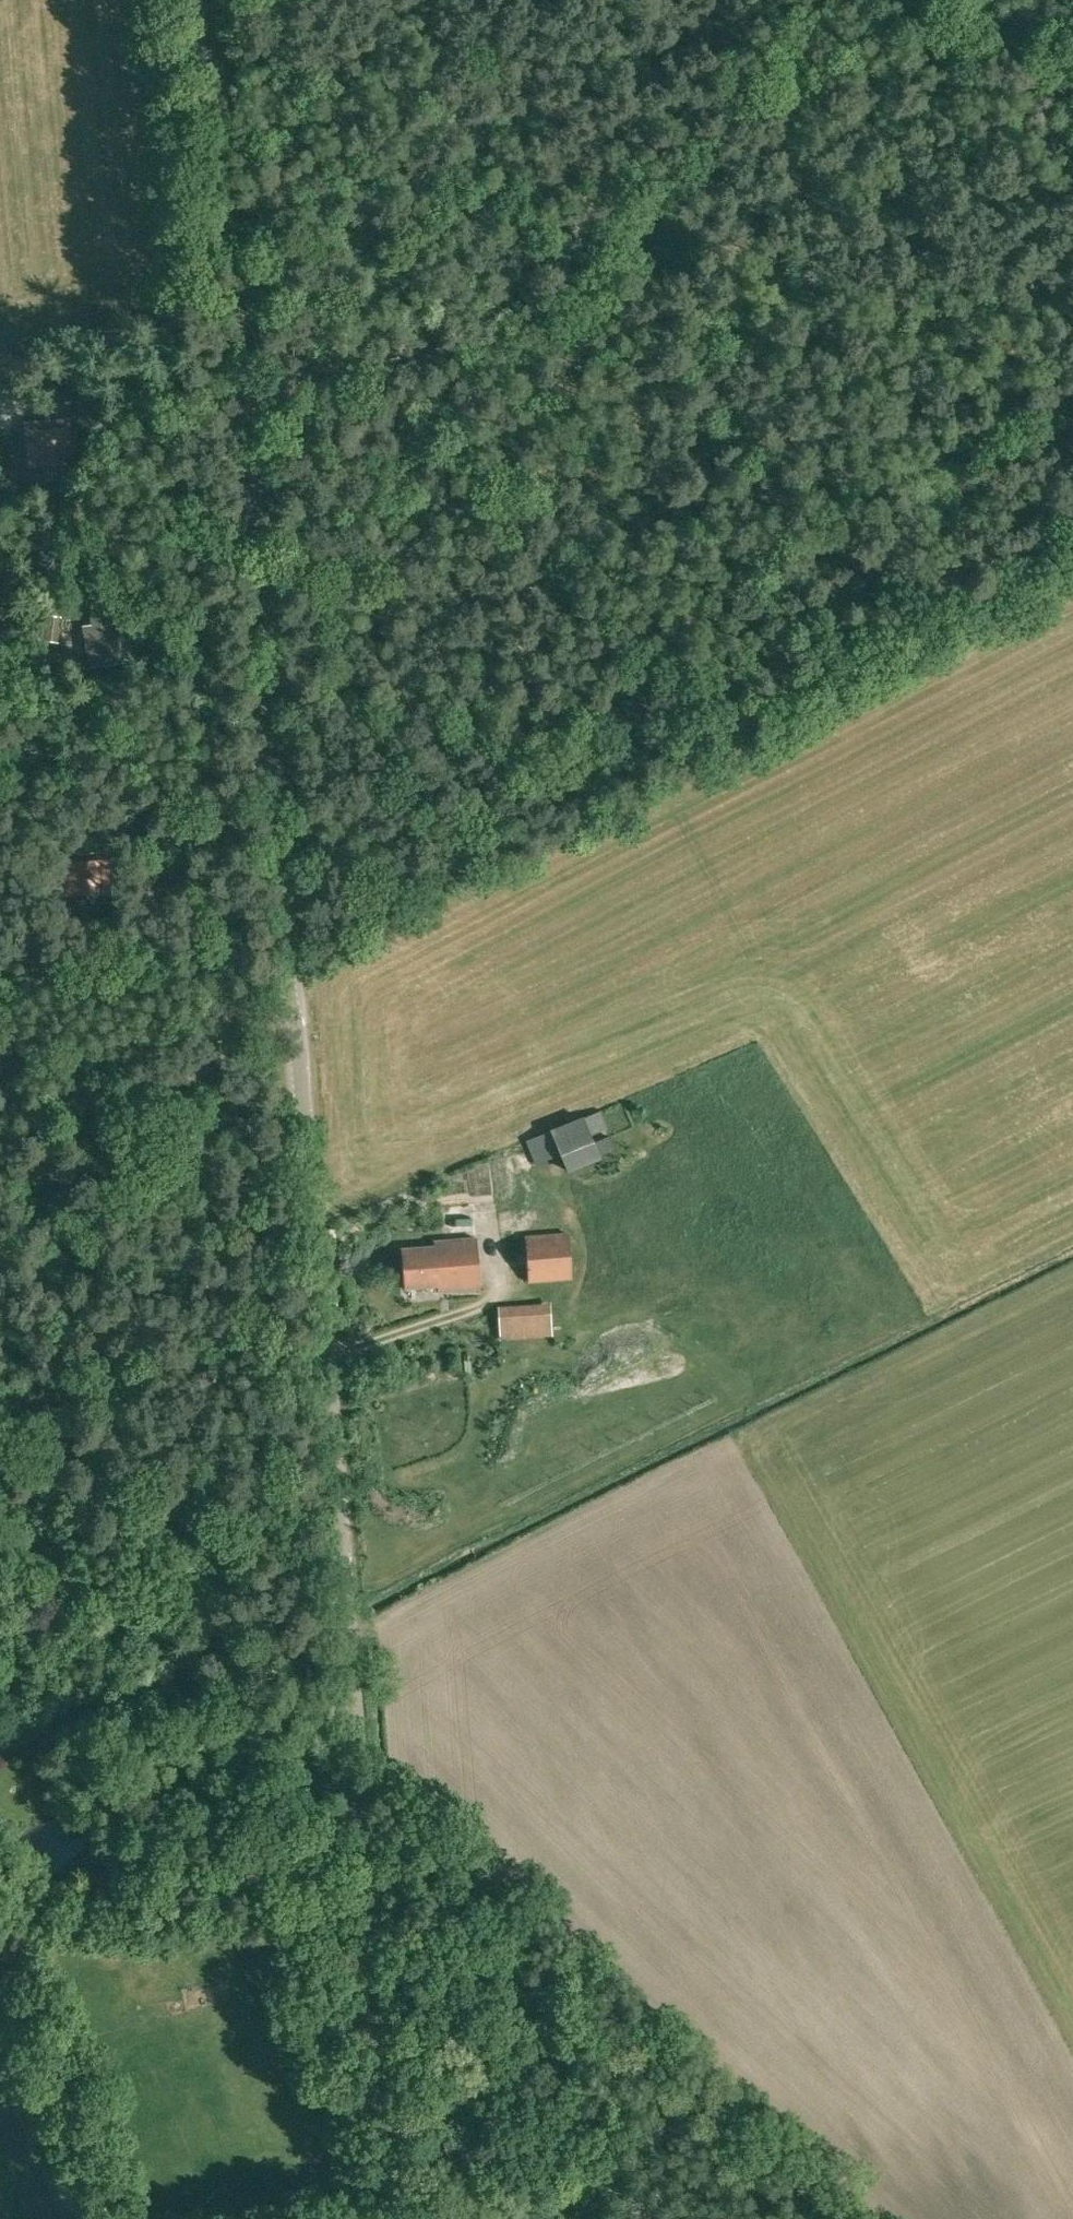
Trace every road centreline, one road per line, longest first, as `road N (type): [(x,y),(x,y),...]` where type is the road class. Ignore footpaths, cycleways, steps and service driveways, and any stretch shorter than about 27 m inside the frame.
road 1 (unclassified): [(392,2218),(208,0)]
road 2 (track): [(272,752),(0,752)]

